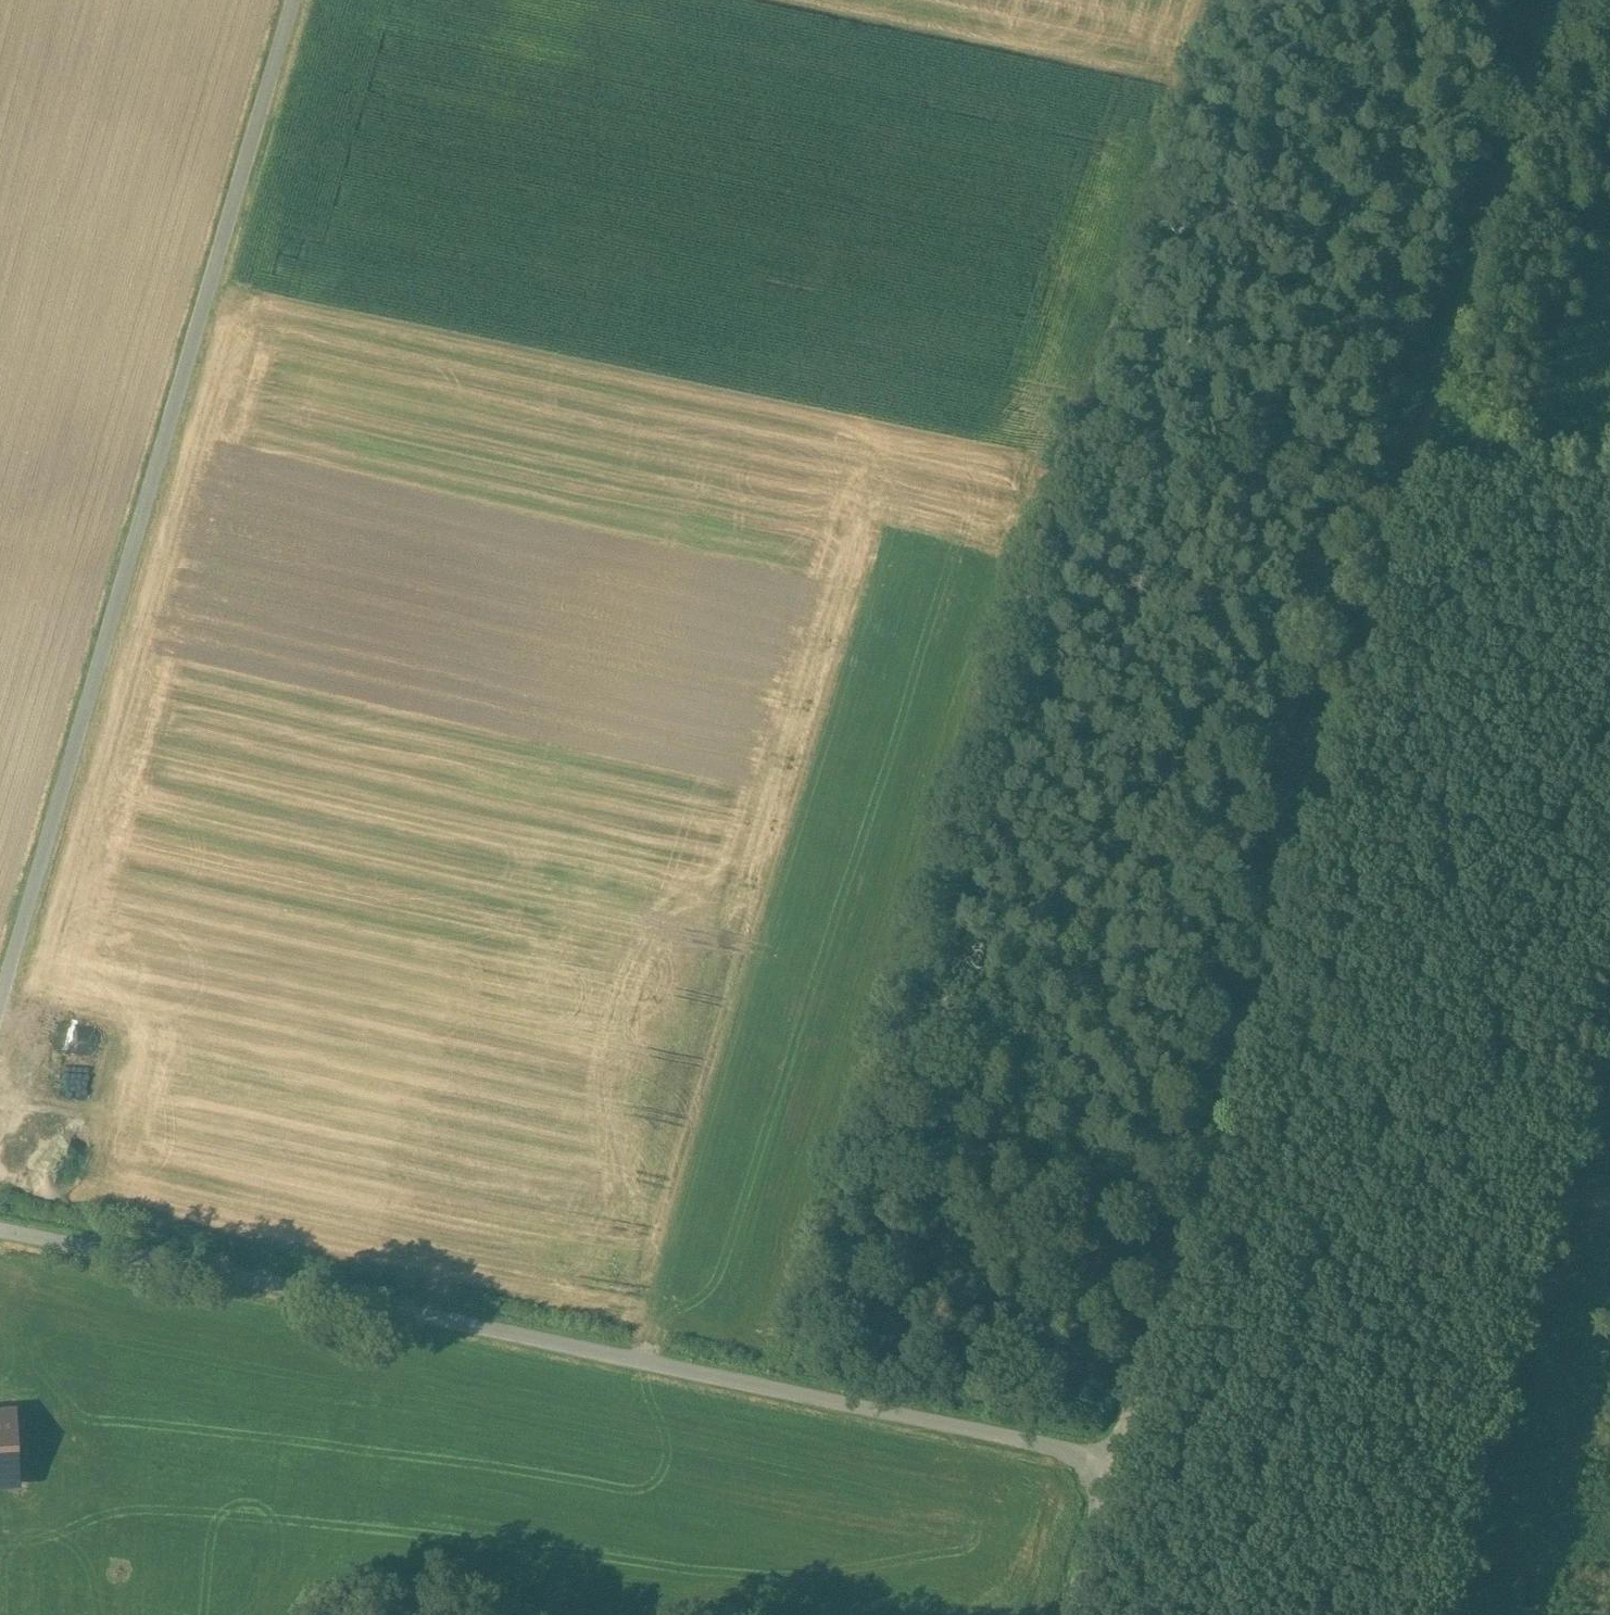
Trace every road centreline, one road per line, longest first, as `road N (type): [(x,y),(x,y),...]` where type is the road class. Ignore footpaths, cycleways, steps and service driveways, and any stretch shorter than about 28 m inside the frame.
road 1 (unclassified): [(1115,1460),(1554,0)]
road 2 (unclassified): [(1115,1460),(0,1230)]
road 3 (unclassified): [(296,0),(0,1006)]
road 4 (unclassified): [(1070,1614),(1115,1460)]

